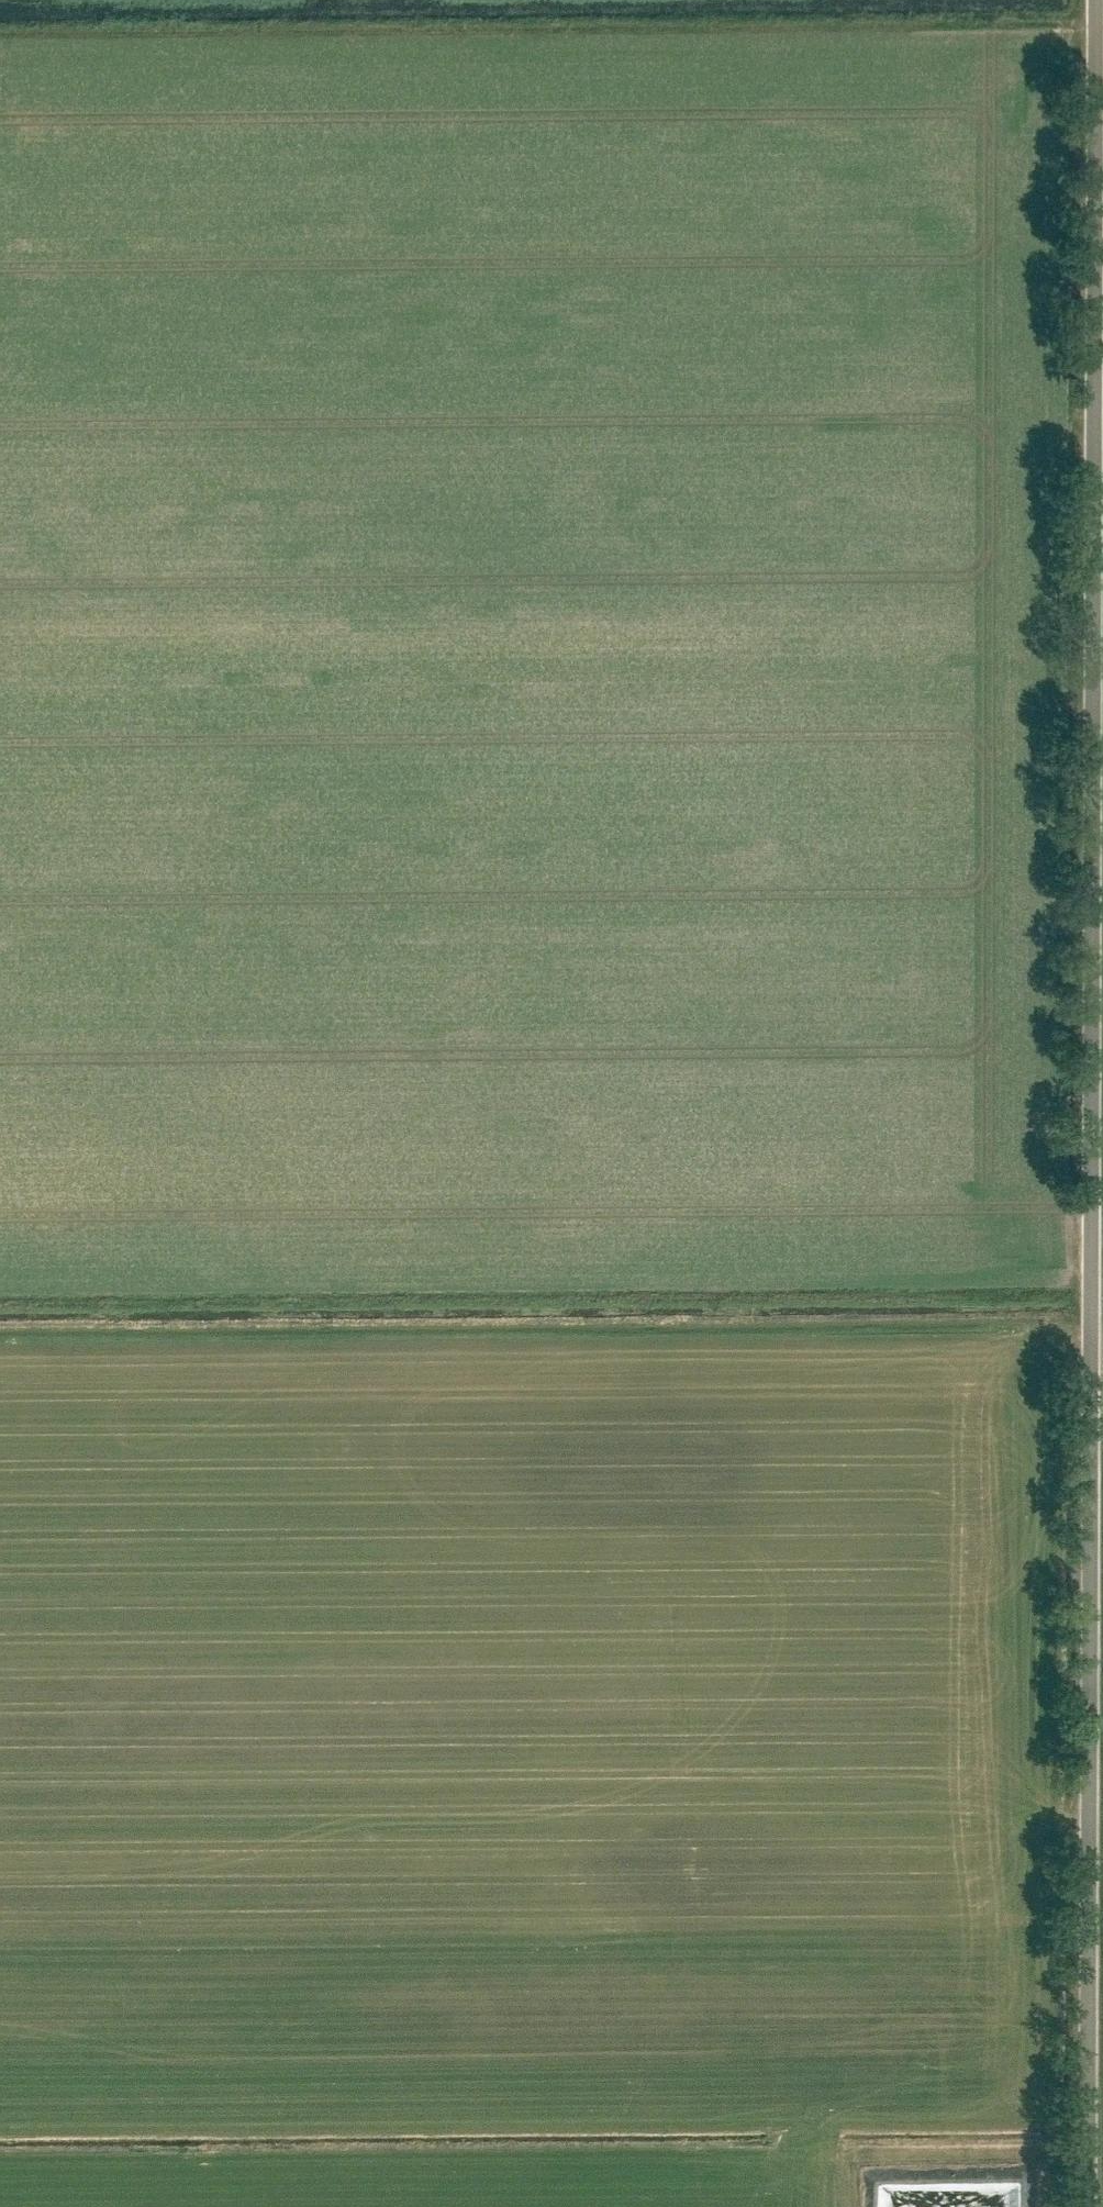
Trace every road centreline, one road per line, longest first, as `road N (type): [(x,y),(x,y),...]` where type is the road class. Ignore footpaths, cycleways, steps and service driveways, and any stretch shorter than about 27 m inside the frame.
road 1 (unclassified): [(1090,2206),(1098,0)]

